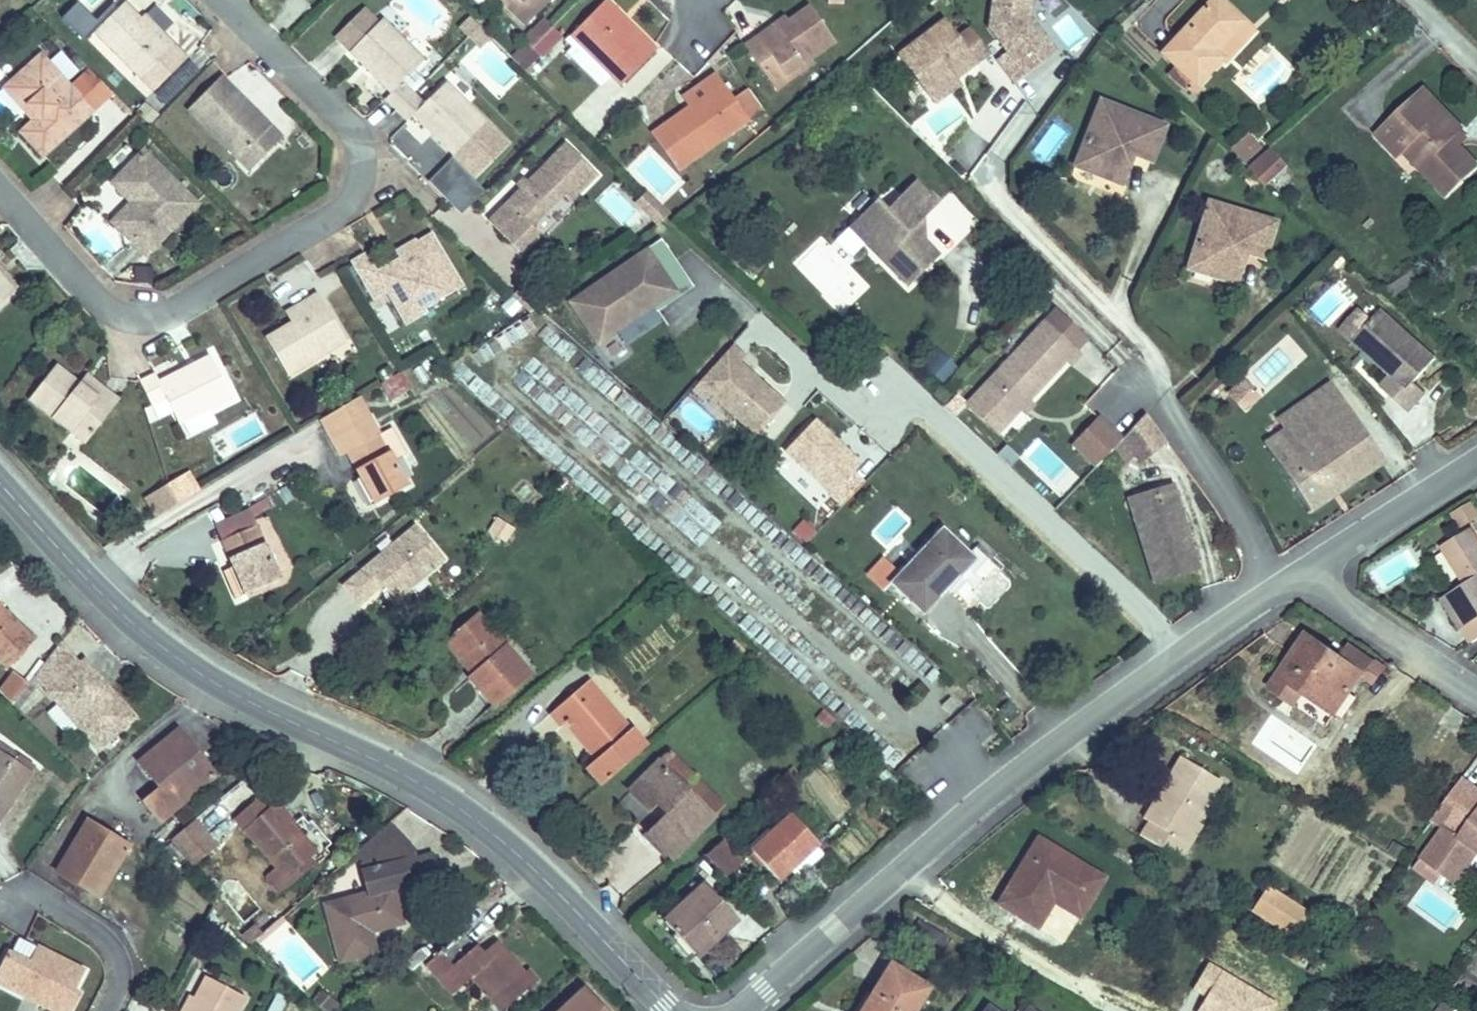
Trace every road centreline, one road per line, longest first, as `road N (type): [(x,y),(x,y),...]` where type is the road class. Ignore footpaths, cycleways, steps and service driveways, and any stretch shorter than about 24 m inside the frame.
road 1 (tertiary): [(0,489),(170,646),(498,824),(677,1010)]
road 2 (residential): [(739,1010),(1069,726),(1302,573)]
road 3 (residential): [(0,188),(104,307),(134,319),(175,312),(339,213),(360,162),(356,140),(223,0)]
road 4 (residential): [(1302,573),(1476,460)]
road 5 (residential): [(1302,573),(1476,681)]
road 6 (residential): [(110,1010),(122,987),(118,953),(98,926),(21,892)]

